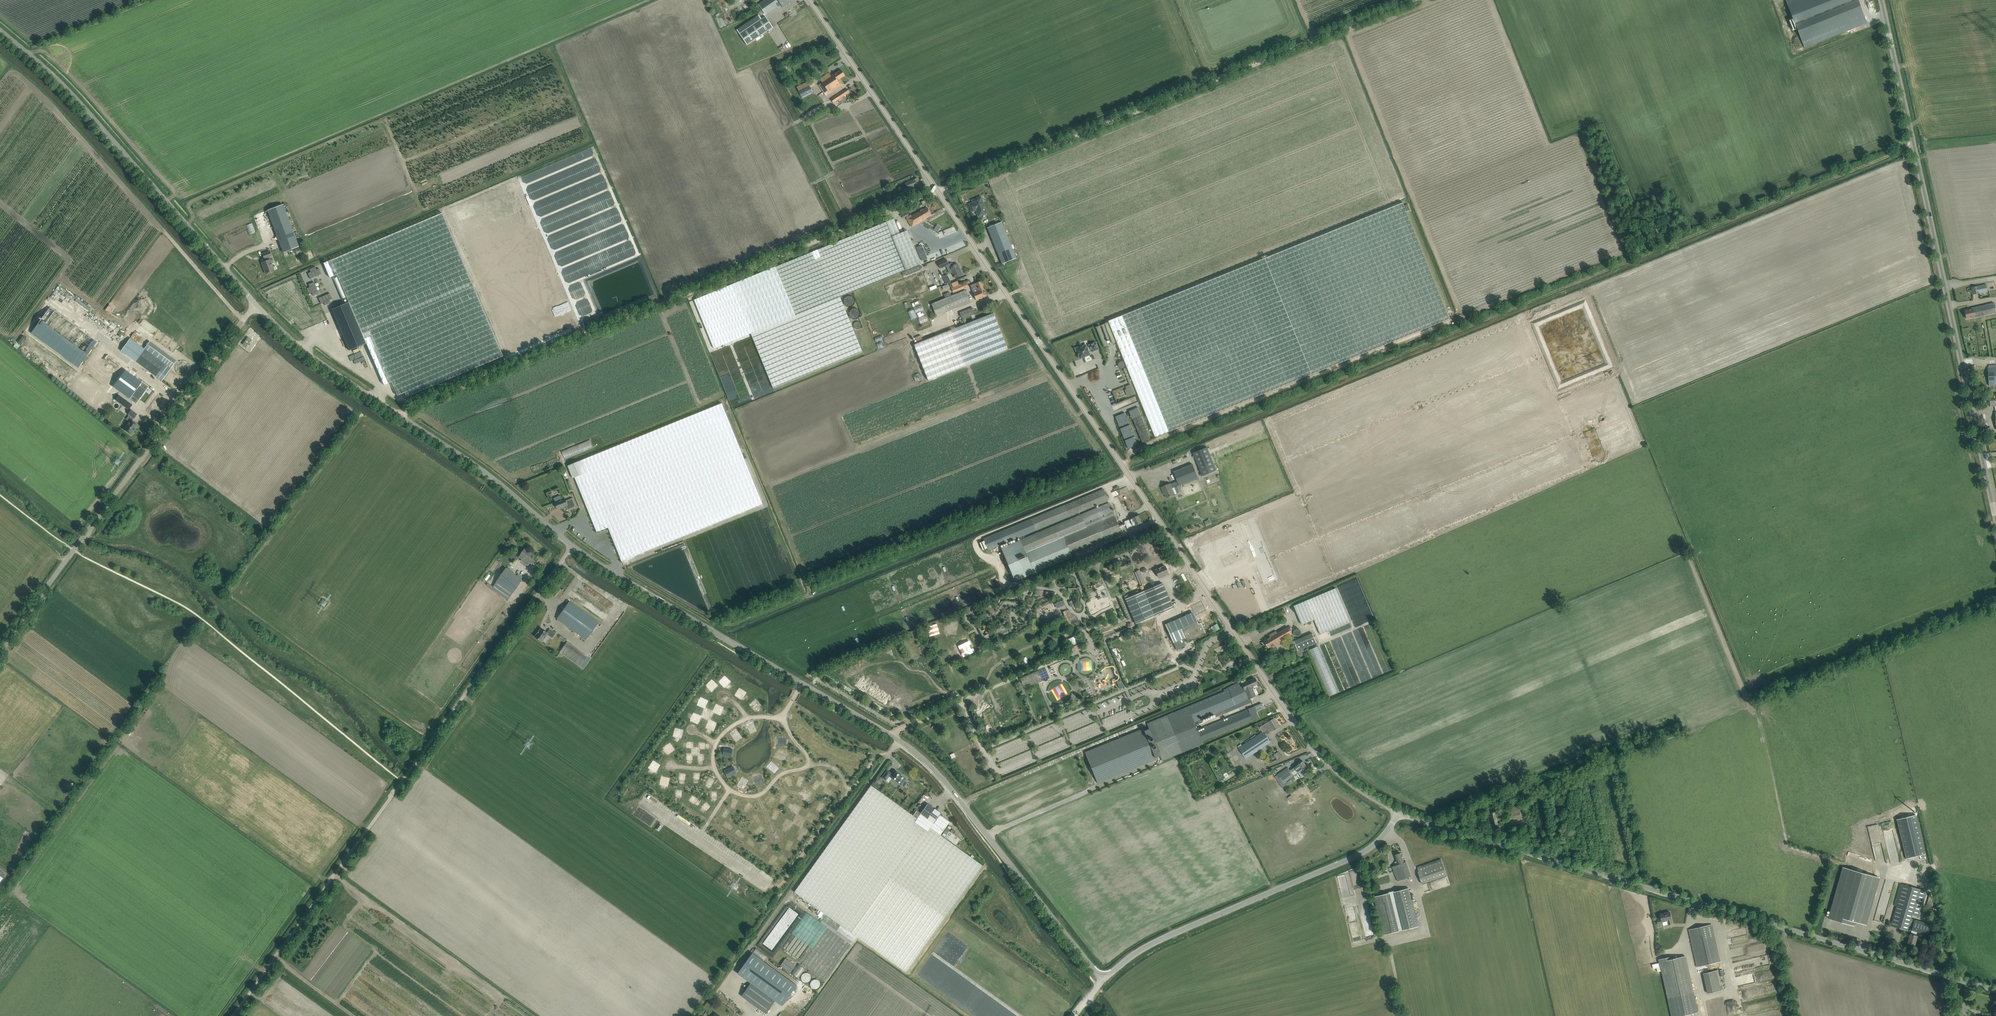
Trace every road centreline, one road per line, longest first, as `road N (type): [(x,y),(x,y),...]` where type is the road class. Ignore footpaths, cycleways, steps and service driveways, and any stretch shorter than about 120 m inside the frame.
road 1 (tertiary): [(1398,812),(1330,765),(1297,725),(809,0)]
road 2 (unclassified): [(1103,980),(924,759),(572,545)]
road 3 (tertiary): [(1995,990),(1398,812)]
road 4 (track): [(938,192),(397,415)]
road 5 (unclassified): [(233,1015),(572,545)]
road 6 (tertiary): [(1995,520),(1880,0)]
road 7 (track): [(938,192),(1412,0)]
road 8 (unclassified): [(572,545),(484,471),(316,359),(255,304)]
road 9 (unclassified): [(255,304),(72,93),(0,30)]
road 10 (unclassified): [(1103,980),(1143,948),(1360,854),(1398,812)]
road 11 (unclassified): [(73,550),(255,304)]
road 12 (residential): [(0,653),(73,550)]

